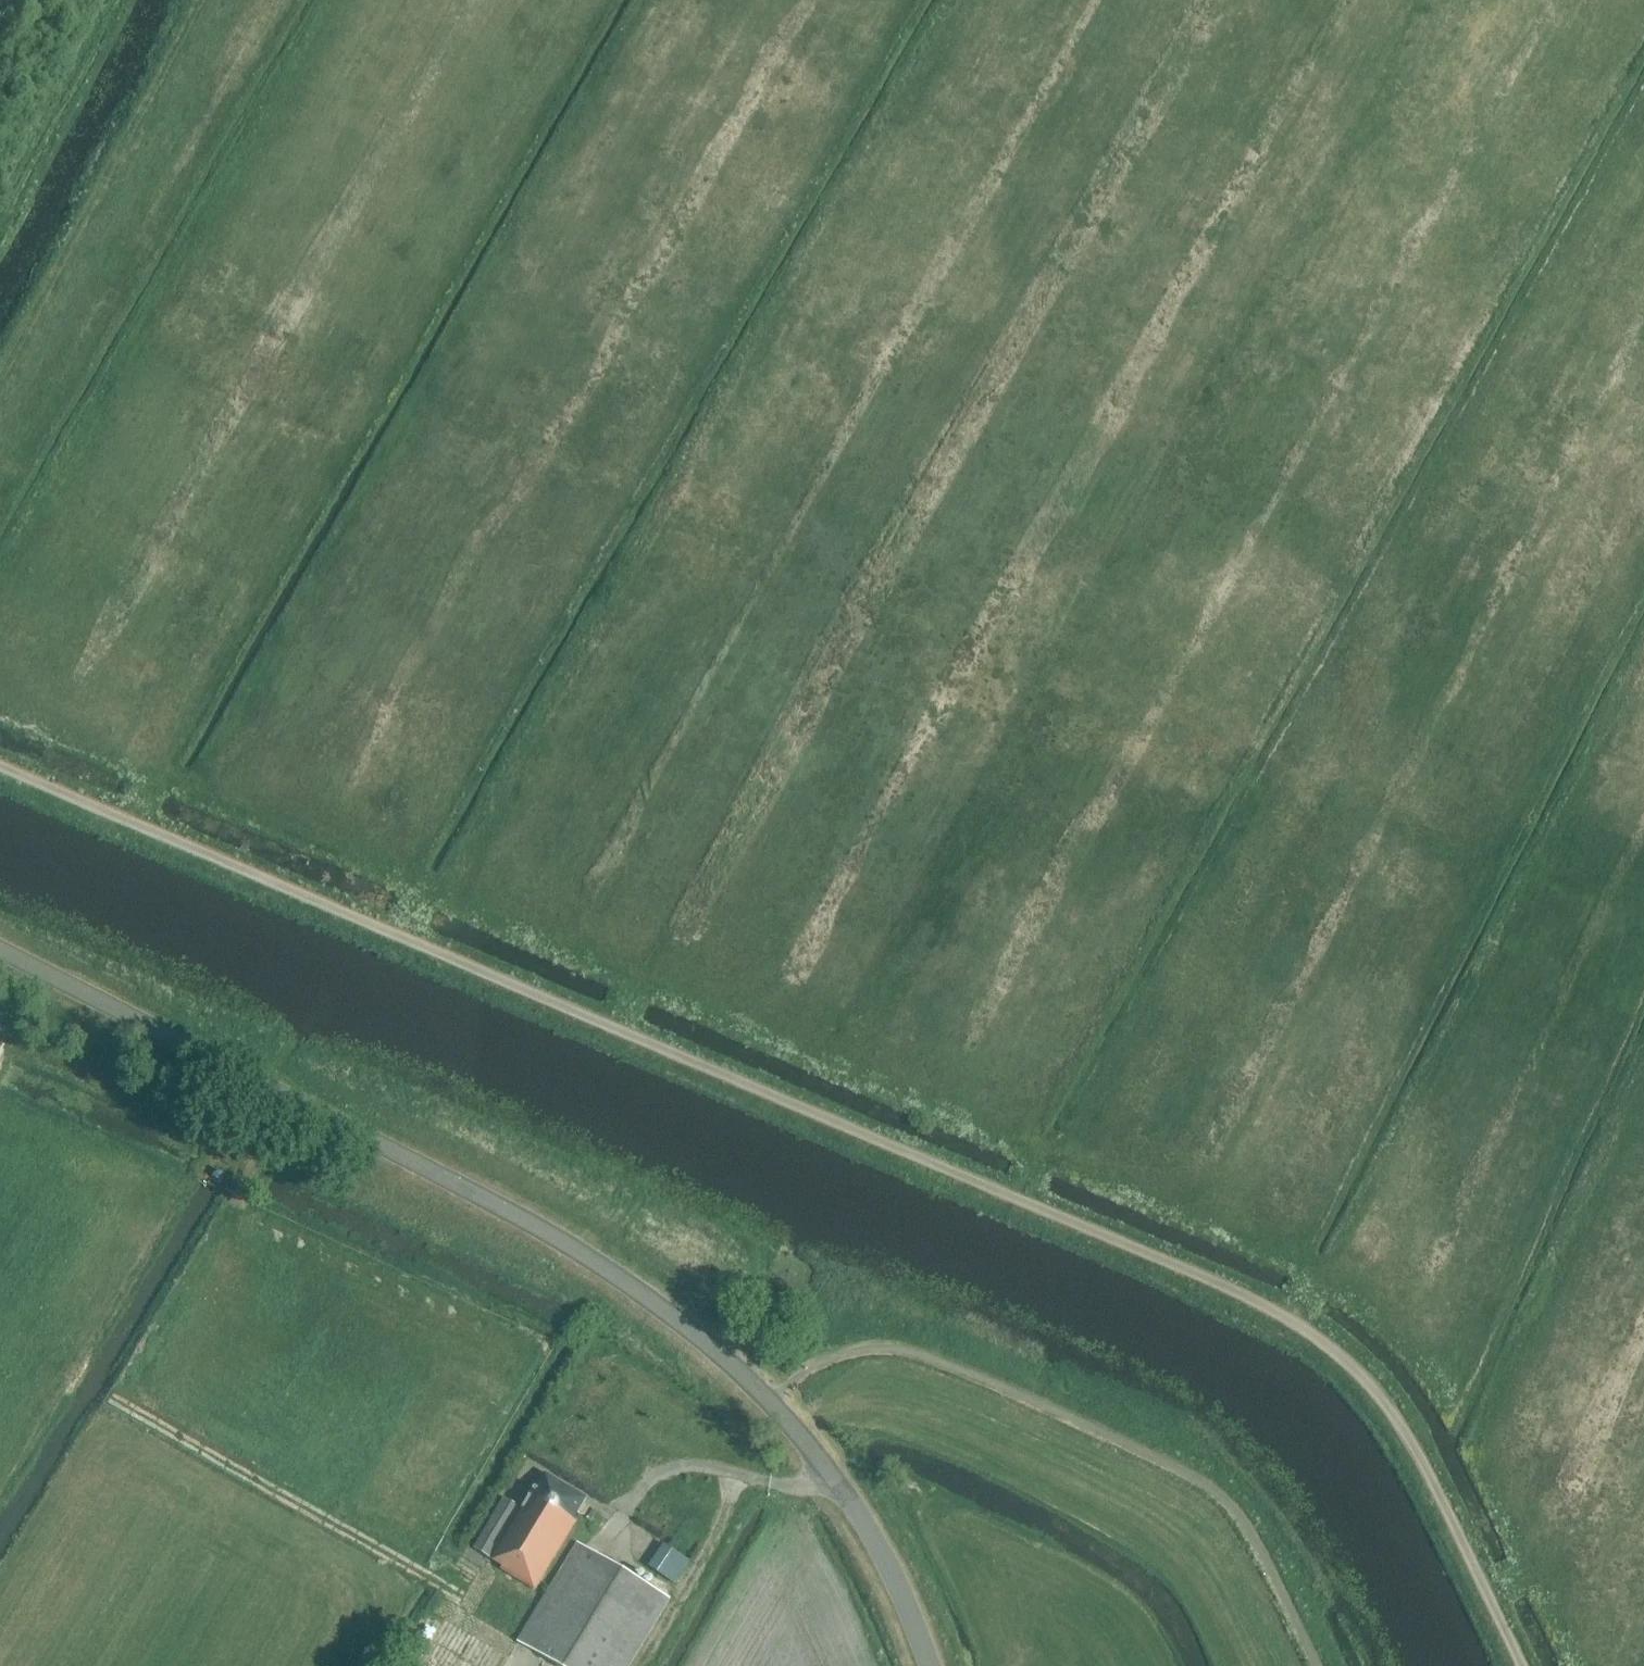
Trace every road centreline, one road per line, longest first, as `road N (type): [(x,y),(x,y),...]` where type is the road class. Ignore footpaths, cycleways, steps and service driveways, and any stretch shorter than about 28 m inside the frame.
road 1 (track): [(0,765),(1300,1325),(1374,1383),(1403,1424),(1522,1665)]
road 2 (unclassified): [(929,1665),(845,1492),(776,1403),(571,1250),(0,952)]

